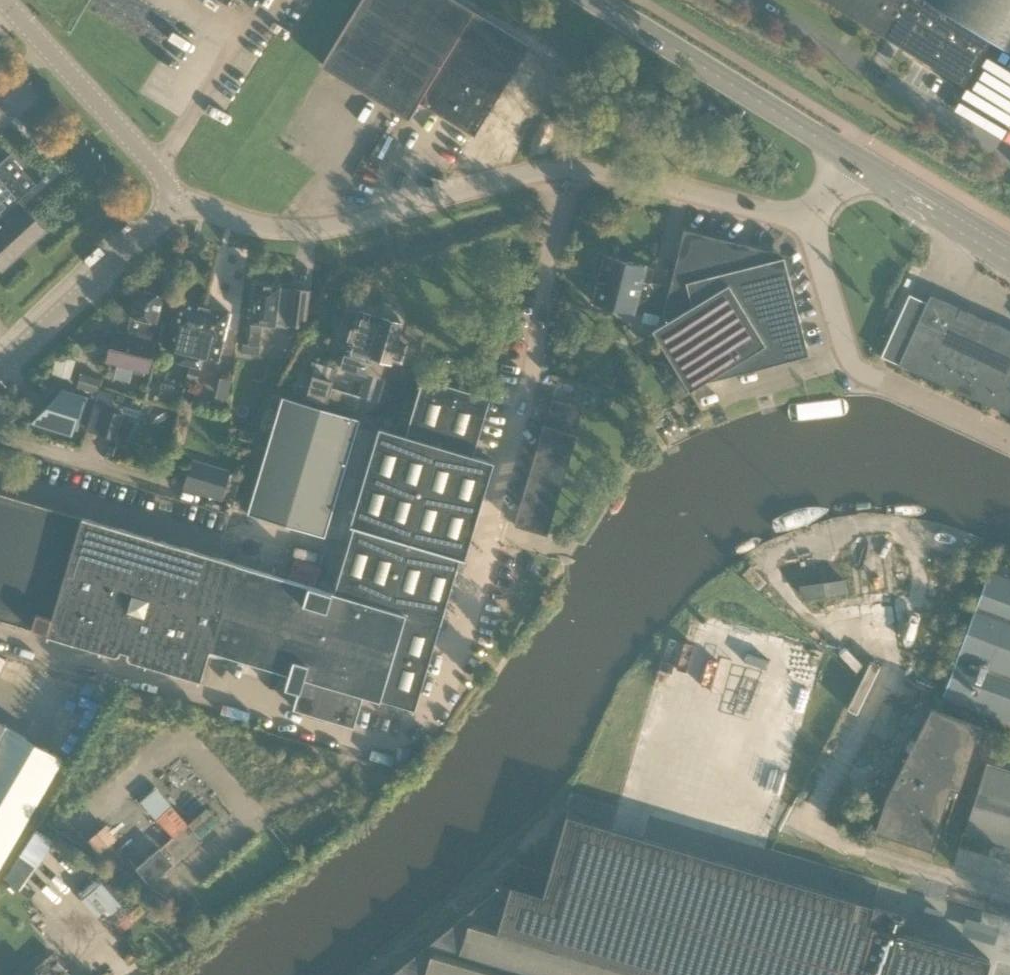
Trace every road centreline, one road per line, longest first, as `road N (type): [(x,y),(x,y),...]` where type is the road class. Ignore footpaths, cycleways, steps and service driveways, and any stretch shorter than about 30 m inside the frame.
road 1 (unclassified): [(165,201),(267,227),(312,229),(535,172),(593,171),(809,221)]
road 2 (unclassified): [(1009,444),(859,370),(845,350),(809,221)]
road 3 (primary): [(854,158),(595,0)]
road 4 (unclassified): [(165,201),(158,169),(3,0)]
road 5 (unclassified): [(0,370),(157,222),(165,201)]
road 6 (primary): [(1009,251),(854,158)]

